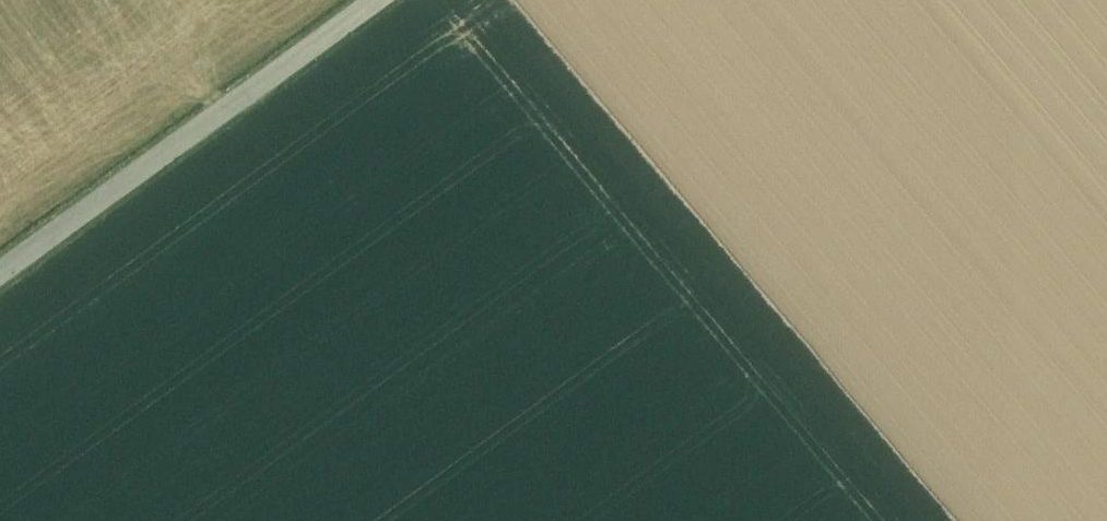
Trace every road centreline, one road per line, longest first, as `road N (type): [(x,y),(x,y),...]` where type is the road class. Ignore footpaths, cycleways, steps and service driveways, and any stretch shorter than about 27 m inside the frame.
road 1 (unclassified): [(381,0),(0,276)]

